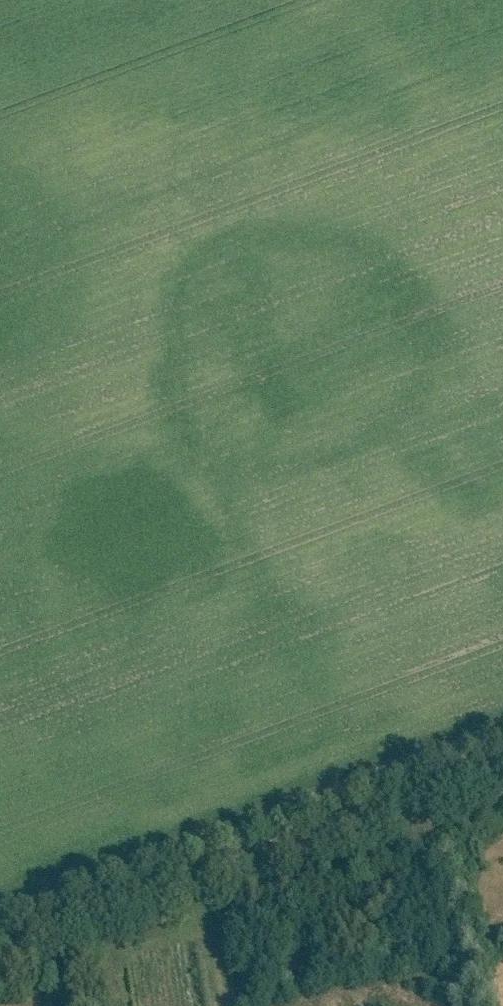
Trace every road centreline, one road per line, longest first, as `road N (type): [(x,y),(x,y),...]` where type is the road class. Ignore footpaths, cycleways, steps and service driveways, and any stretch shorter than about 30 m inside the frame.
road 1 (unclassified): [(0,956),(502,770)]

